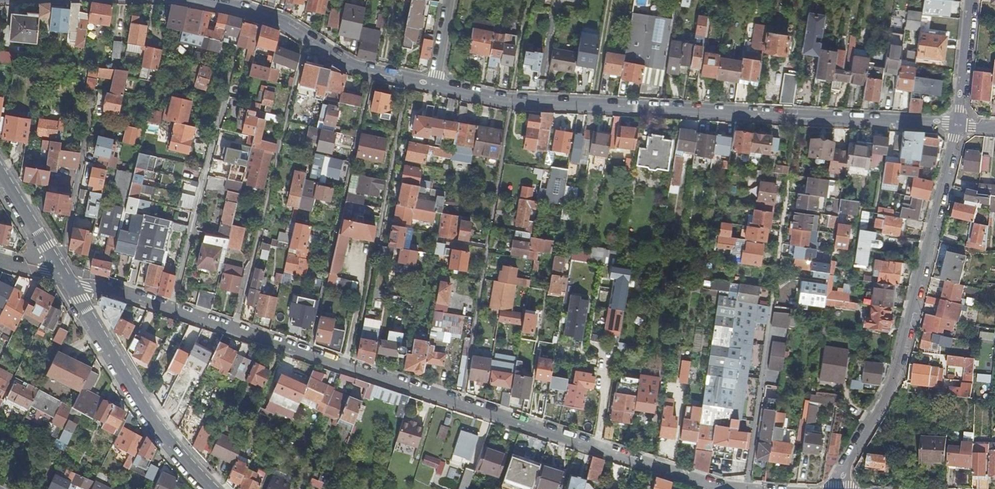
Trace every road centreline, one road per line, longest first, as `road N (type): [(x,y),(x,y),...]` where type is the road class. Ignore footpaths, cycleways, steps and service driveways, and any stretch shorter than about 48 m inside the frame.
road 1 (residential): [(59,275),(735,488)]
road 2 (residential): [(961,128),(511,101),(436,83)]
road 3 (residential): [(830,488),(889,385),(961,128)]
road 4 (tertiary): [(59,275),(166,440),(210,488)]
road 5 (residential): [(436,83),(372,71),(249,9),(202,0)]
road 6 (residential): [(961,128),(973,0)]

